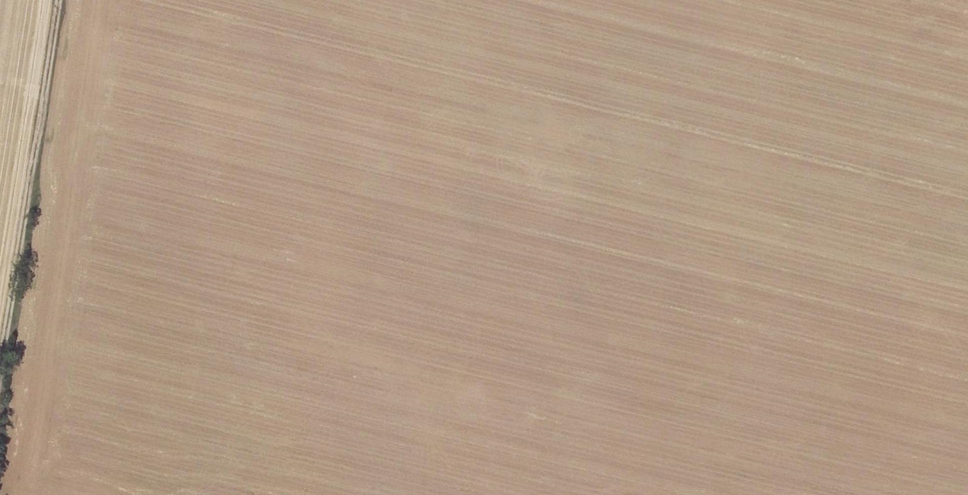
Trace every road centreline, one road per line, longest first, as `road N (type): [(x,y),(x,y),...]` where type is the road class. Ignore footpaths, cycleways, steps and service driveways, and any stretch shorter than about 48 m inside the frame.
road 1 (track): [(0,447),(59,0)]

